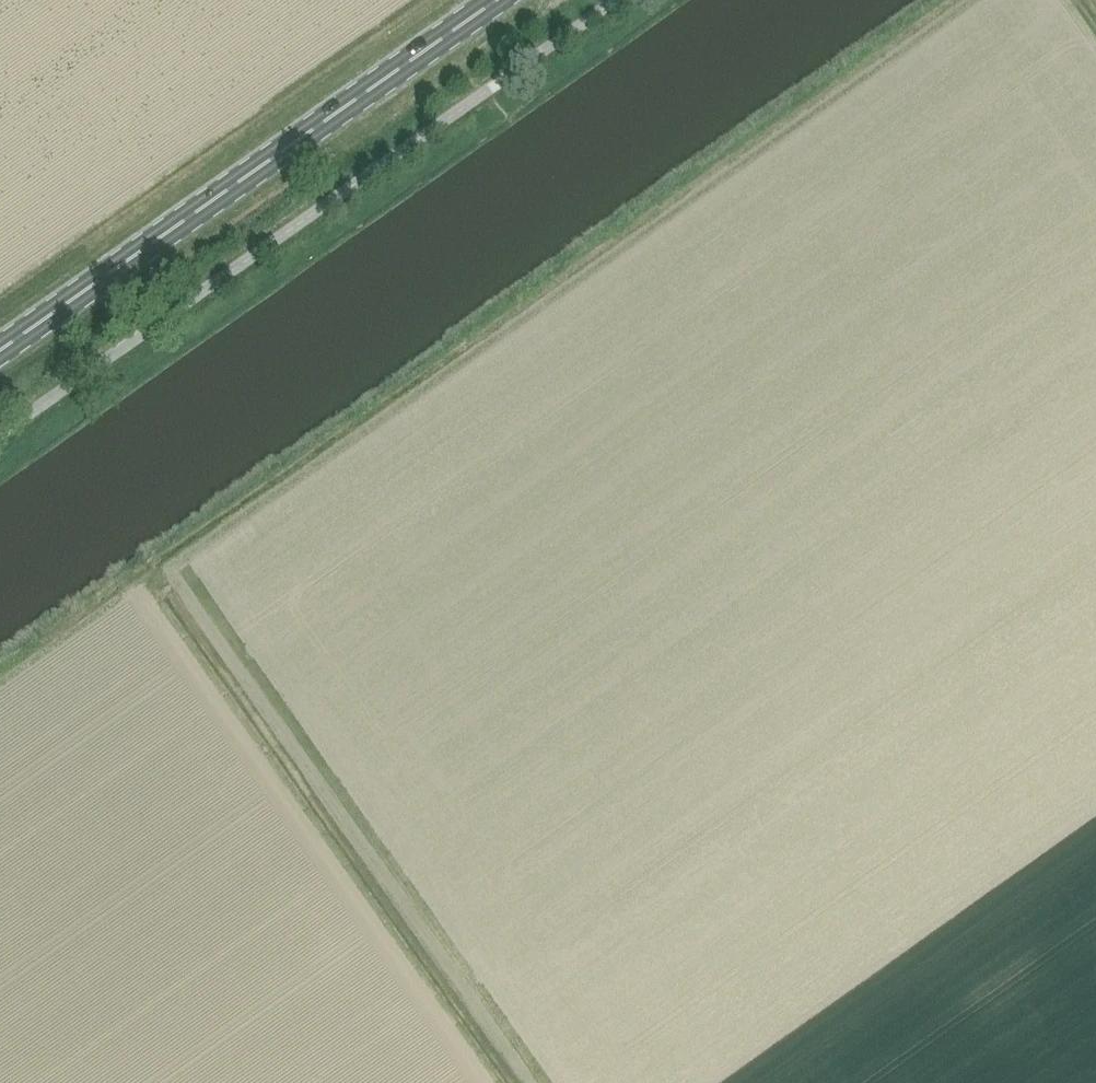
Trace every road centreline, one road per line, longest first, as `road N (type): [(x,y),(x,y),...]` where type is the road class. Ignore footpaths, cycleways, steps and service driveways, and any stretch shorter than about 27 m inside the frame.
road 1 (primary): [(0,352),(498,0)]

